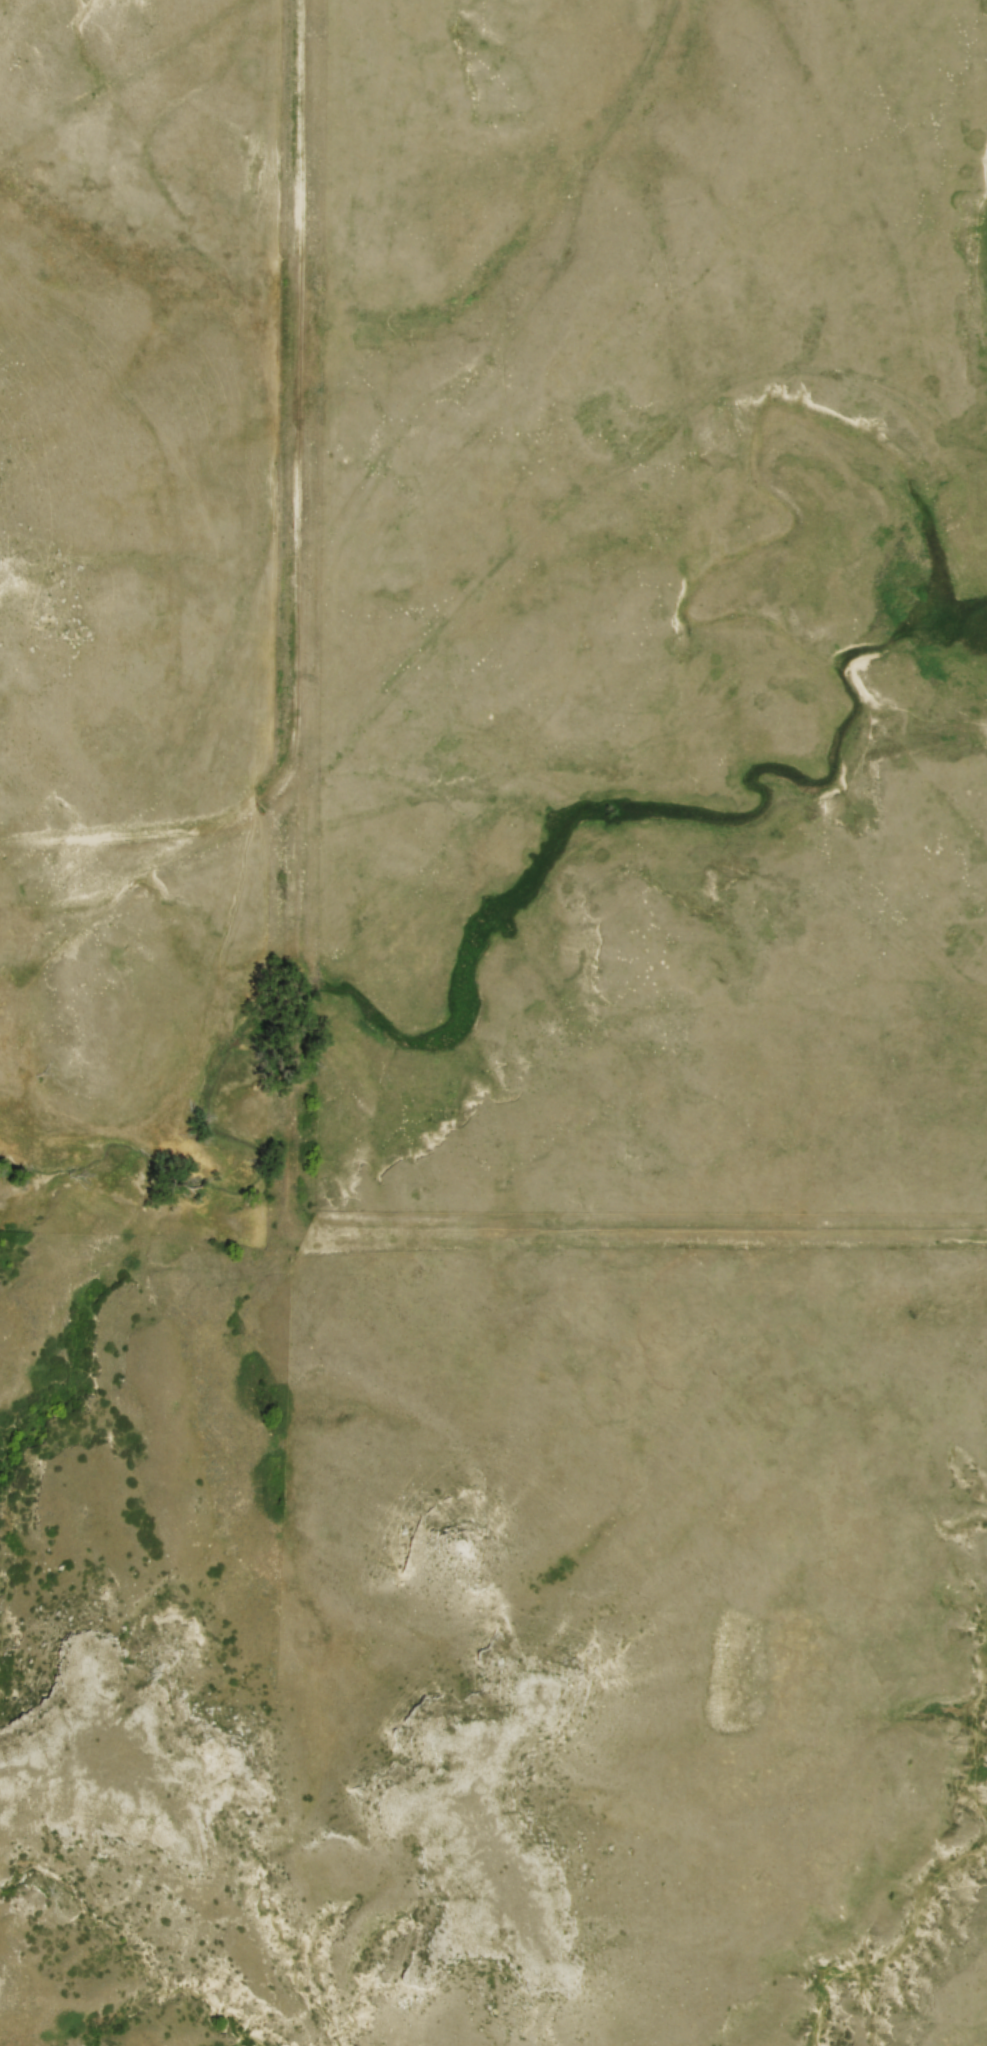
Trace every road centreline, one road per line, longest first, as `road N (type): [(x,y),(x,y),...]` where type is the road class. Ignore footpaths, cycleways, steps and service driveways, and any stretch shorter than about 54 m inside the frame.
road 1 (residential): [(282,789),(301,742),(304,0)]

